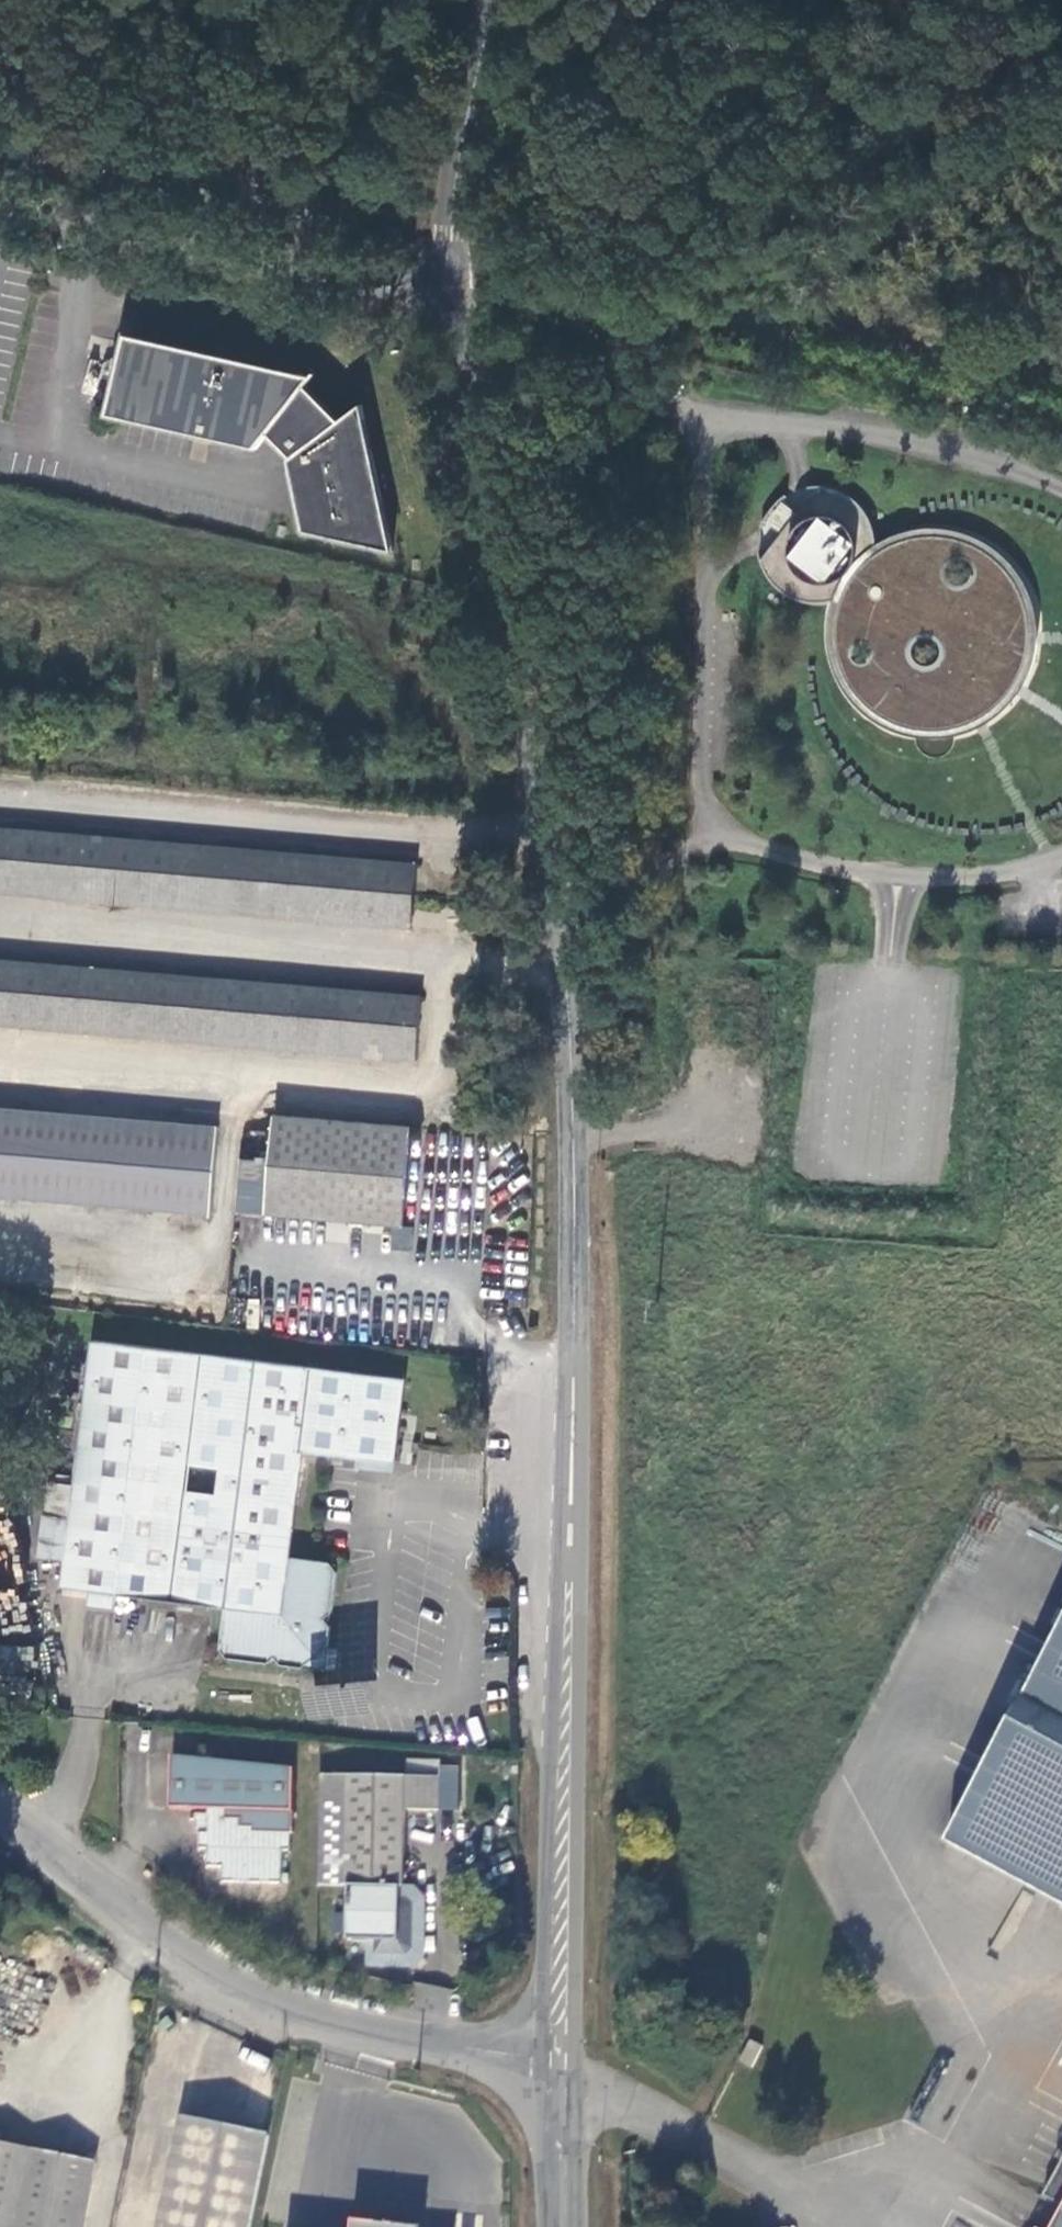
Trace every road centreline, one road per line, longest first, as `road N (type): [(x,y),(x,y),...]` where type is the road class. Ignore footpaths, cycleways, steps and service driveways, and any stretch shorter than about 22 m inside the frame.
road 1 (secondary): [(454,293),(554,860),(569,1028),(578,1302),(564,2066)]
road 2 (unclassified): [(564,2066),(297,2018),(186,1958),(0,1819)]
road 3 (unclassified): [(454,293),(178,272),(0,222)]
road 4 (secondary): [(493,0),(454,187),(454,293)]
road 5 (secondary): [(564,2066),(564,2226)]

